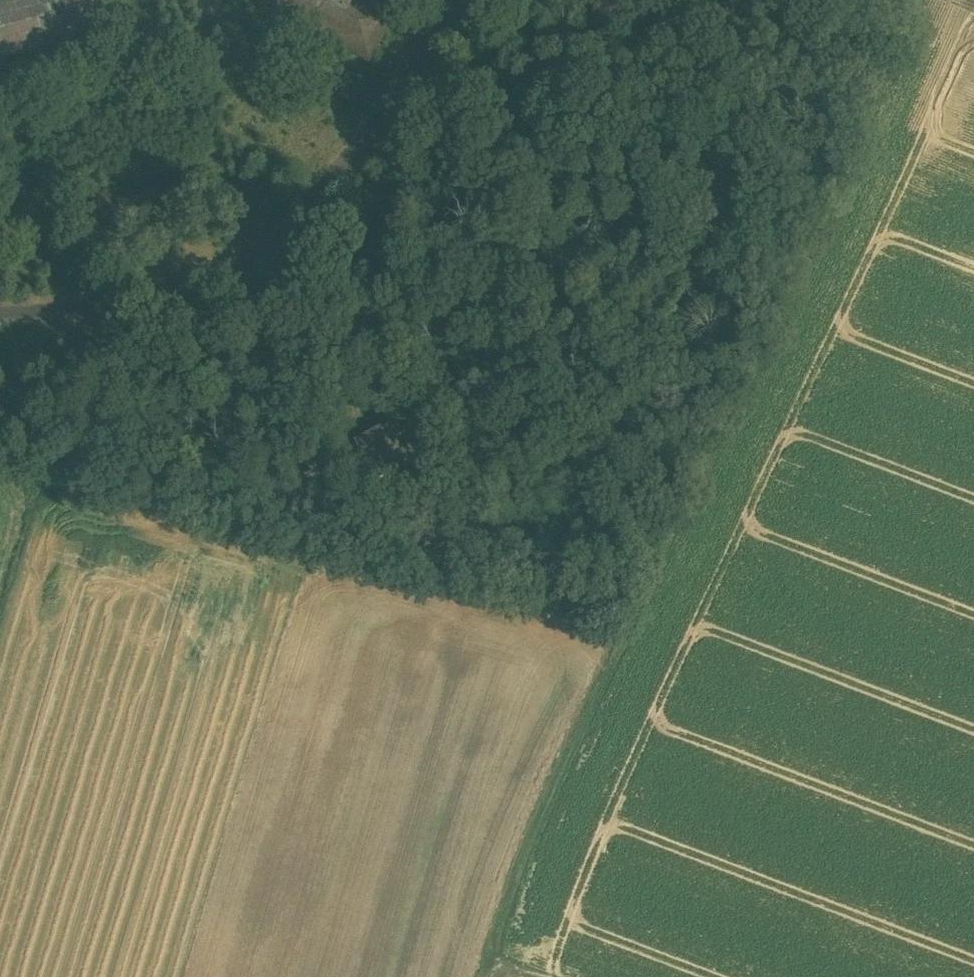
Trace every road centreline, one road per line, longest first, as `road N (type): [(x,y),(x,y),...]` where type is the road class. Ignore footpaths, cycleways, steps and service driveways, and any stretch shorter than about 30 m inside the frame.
road 1 (track): [(917,0),(523,846),(485,976)]

